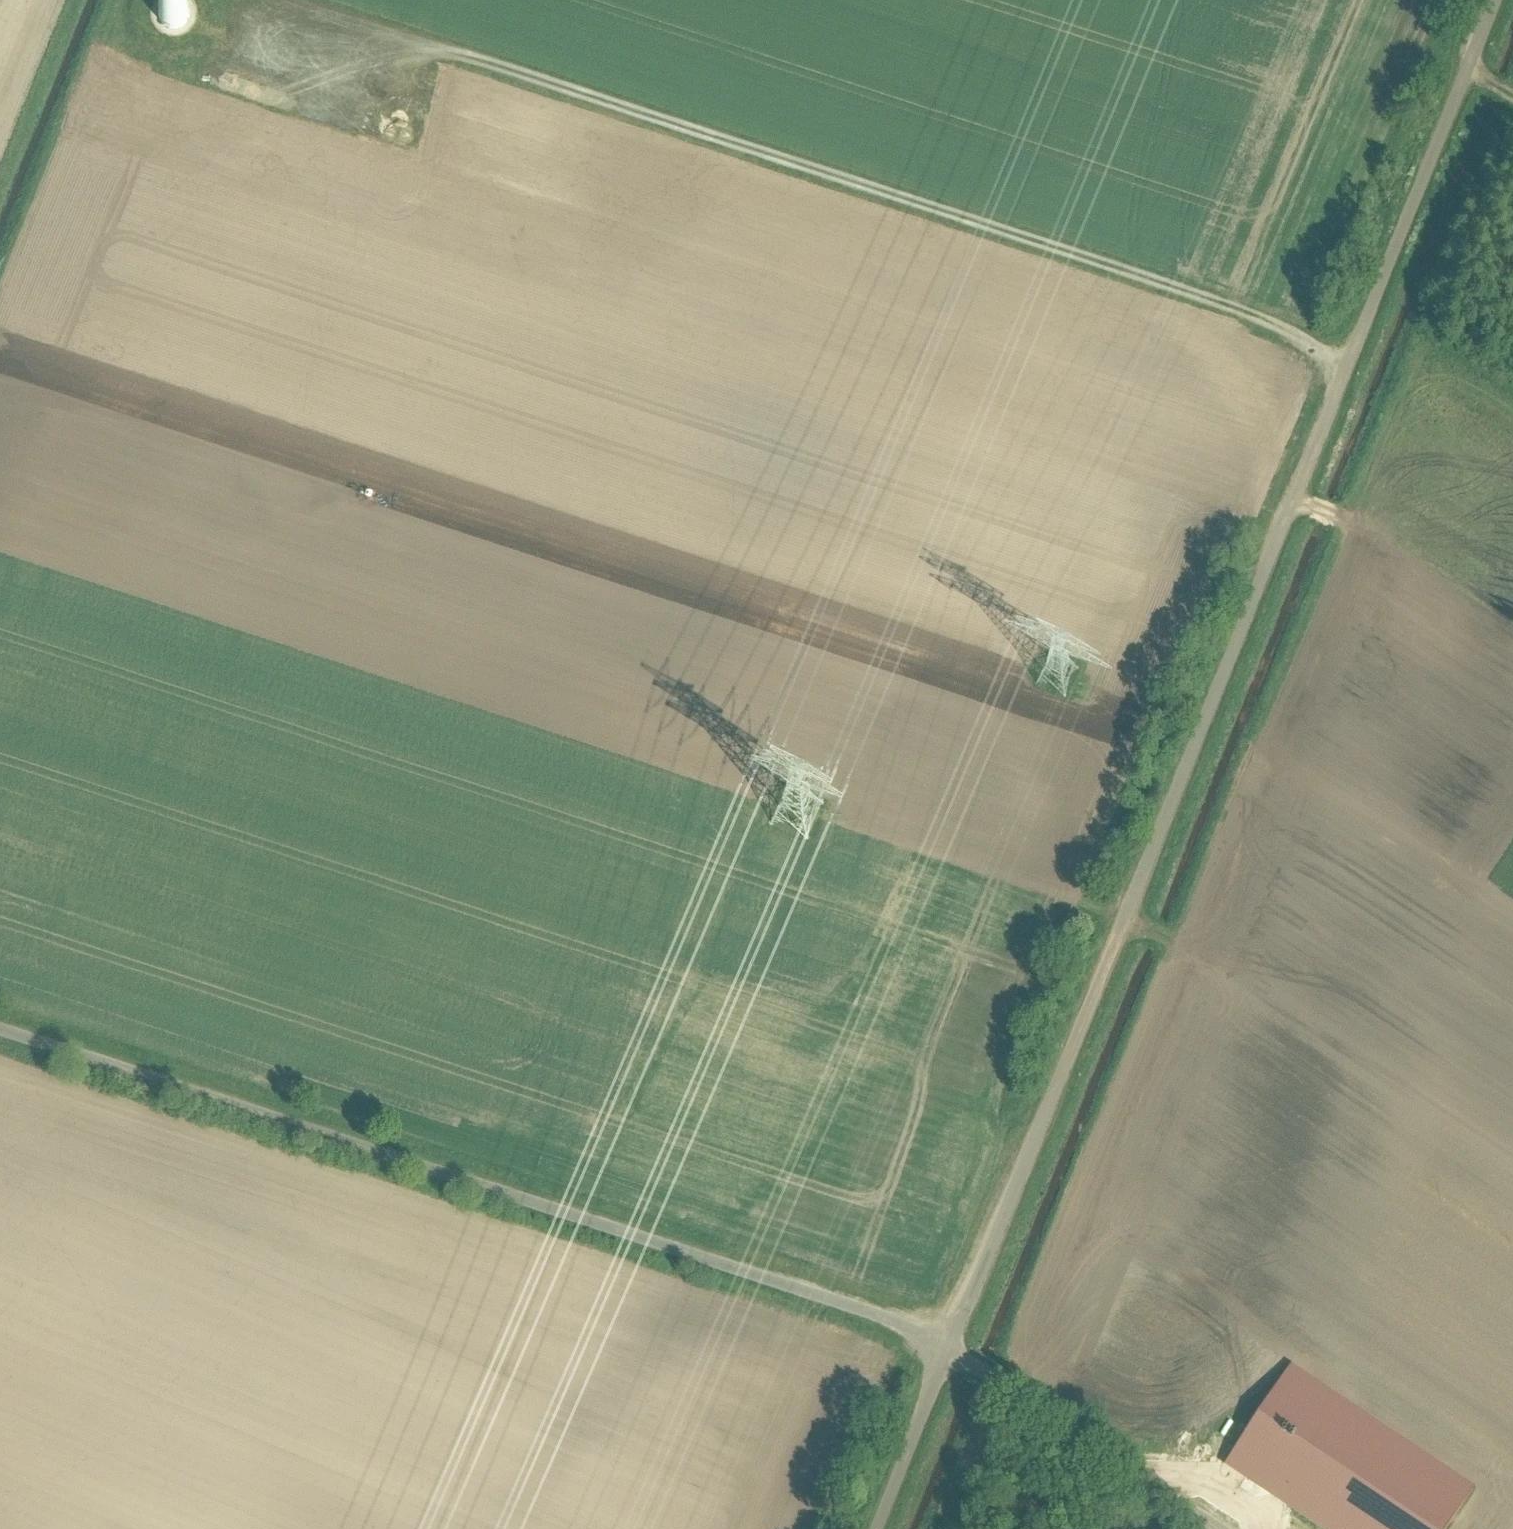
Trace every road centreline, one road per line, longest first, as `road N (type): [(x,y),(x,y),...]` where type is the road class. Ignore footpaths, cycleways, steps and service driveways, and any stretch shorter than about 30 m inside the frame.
road 1 (unclassified): [(1494,0),(951,1347)]
road 2 (track): [(1350,348),(286,7)]
road 3 (unclassified): [(951,1347),(0,1033)]
road 4 (unclassified): [(1225,1528),(951,1347)]
road 5 (unclassified): [(951,1347),(877,1528)]

